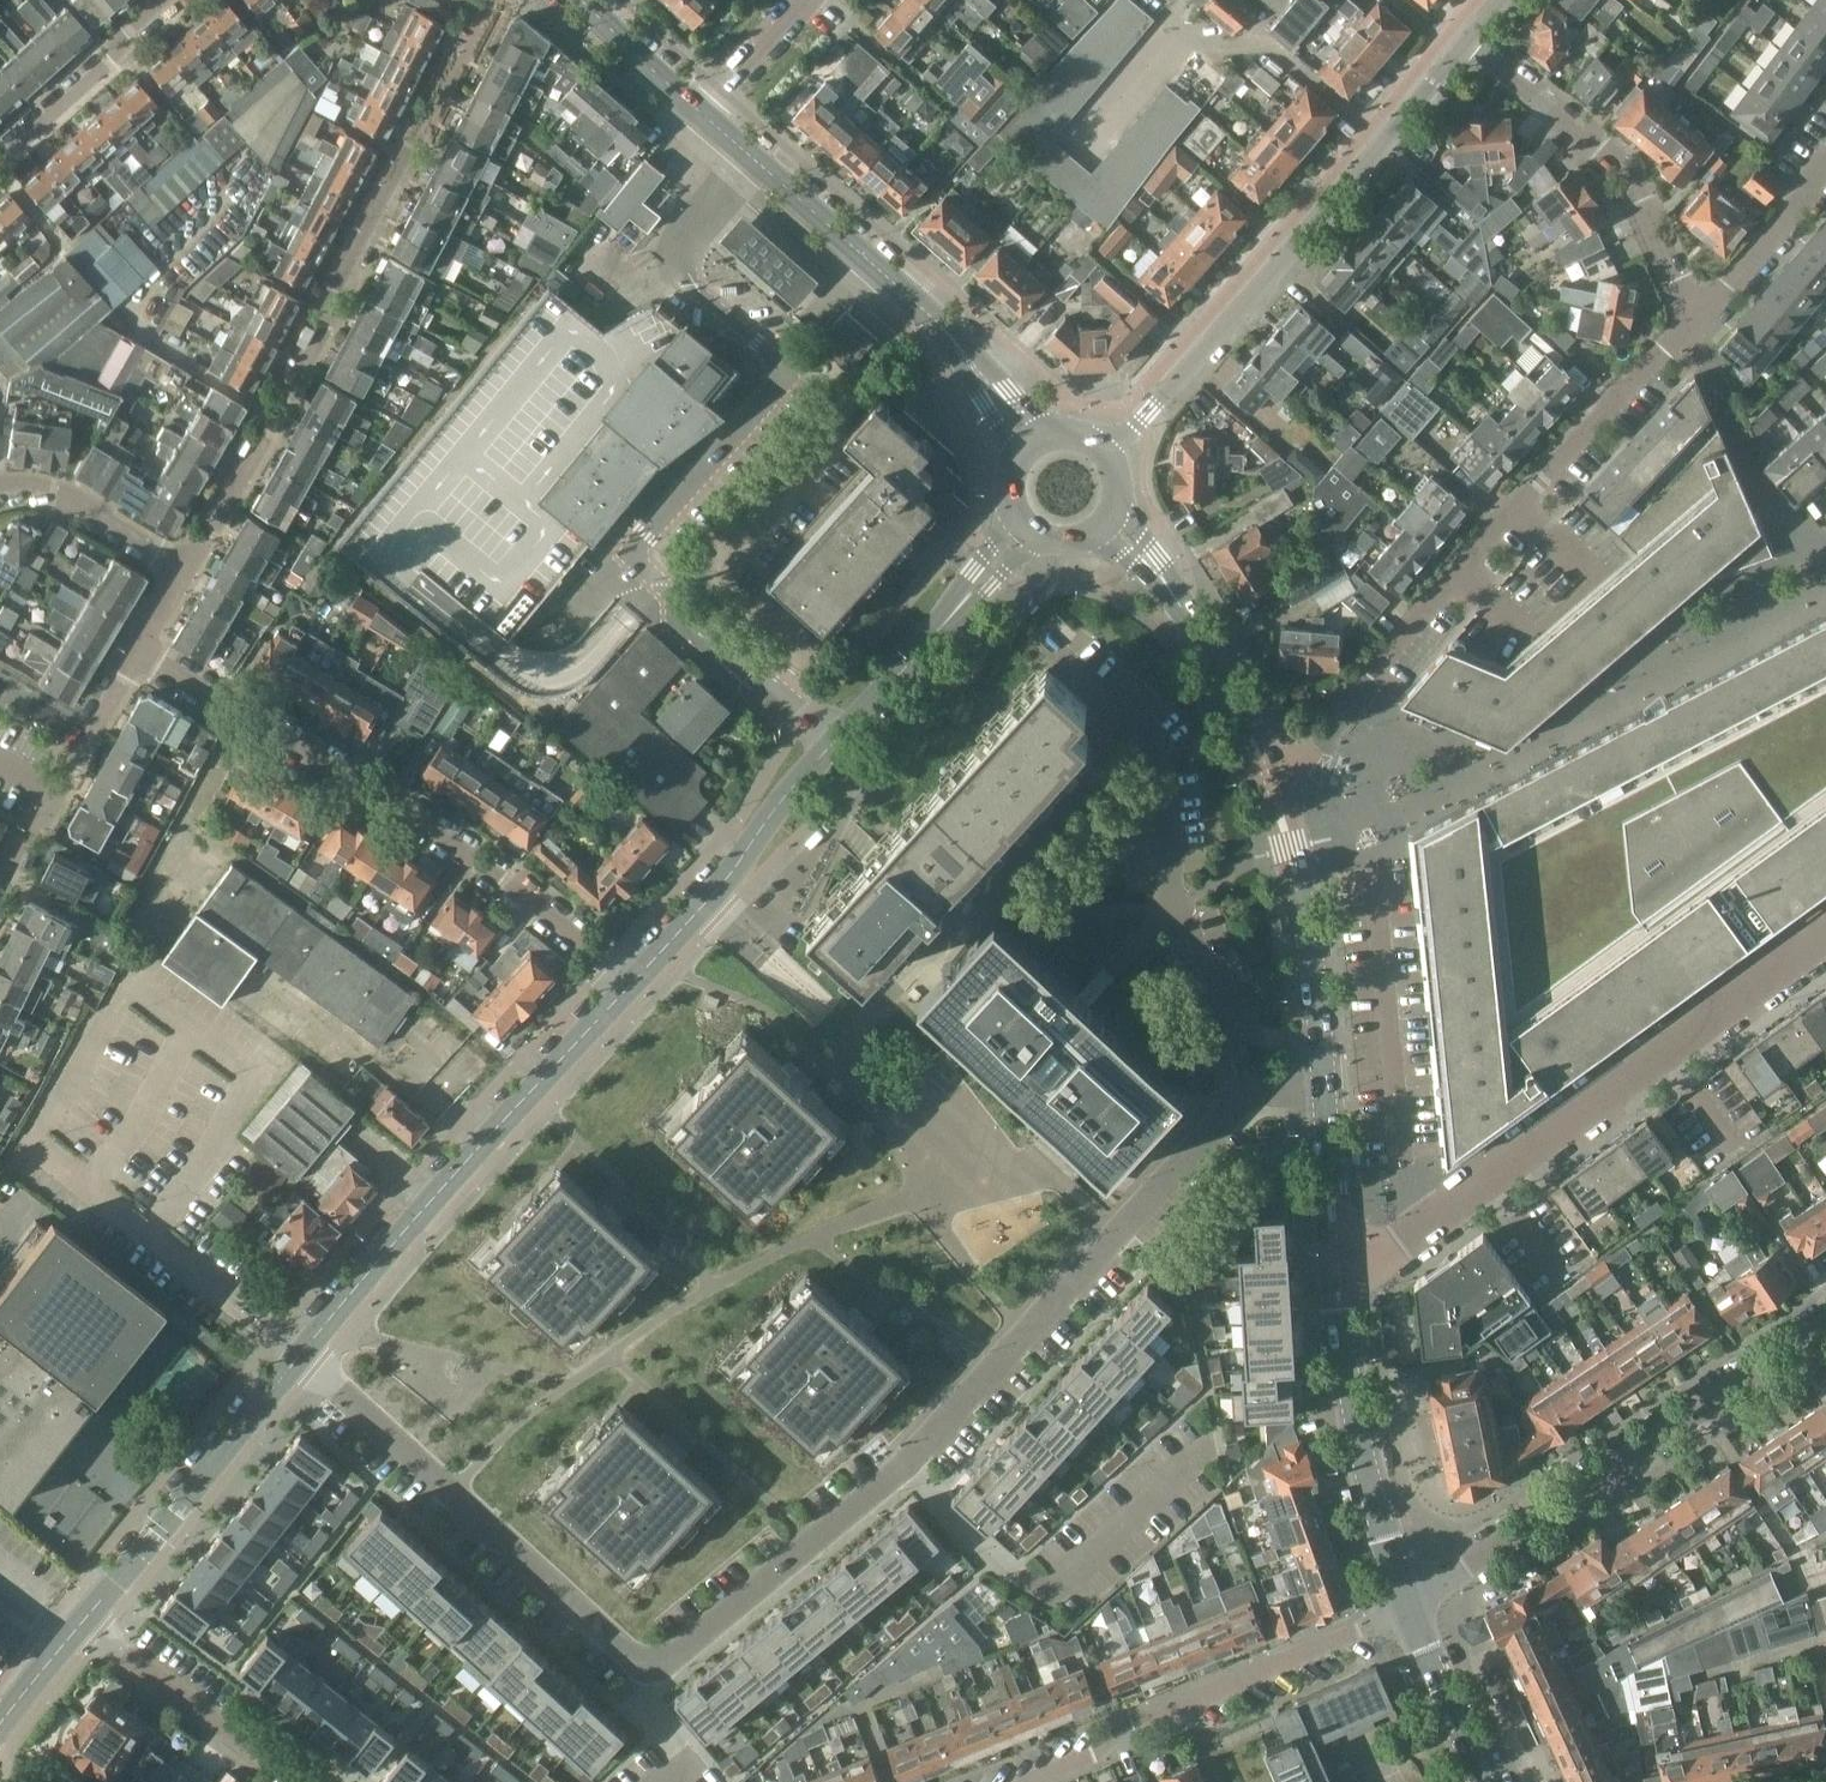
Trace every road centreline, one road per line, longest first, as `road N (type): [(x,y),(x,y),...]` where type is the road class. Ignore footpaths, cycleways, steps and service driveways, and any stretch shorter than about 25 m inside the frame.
road 1 (residential): [(300,1354),(633,1655),(677,1650),(908,1462),(1228,1113),(1252,1097),(1327,1083)]
road 2 (residential): [(496,0),(187,562)]
road 3 (residential): [(1825,922),(1408,1240),(1336,1266)]
road 4 (residential): [(634,985),(348,782),(138,648)]
road 5 (tertiary): [(997,561),(837,737),(725,883),(634,985)]
road 6 (tertiary): [(1465,44),(1107,457)]
road 7 (residential): [(1408,1601),(1825,1328)]
road 8 (tertiary): [(634,985),(300,1354)]
road 9 (secondary): [(1034,446),(918,304),(705,116)]
road 10 (residential): [(1025,1781),(1094,1754),(1133,1719),(1191,1703),(1408,1601)]
road 11 (residential): [(1690,324),(1627,165),(1465,44)]
road 12 (tertiary): [(300,1354),(82,1624)]
road 13 (secondary): [(1408,1601),(1353,1410),(1336,1266)]
road 14 (secondary): [(1273,800),(1201,635),(1103,523)]
road 15 (secondary): [(1327,1083),(1314,963),(1273,800)]
road 16 (residential): [(1466,568),(1533,626),(1596,572),(1514,510)]
road 17 (residential): [(138,648),(0,885)]
road 18 (residential): [(299,1781),(82,1624)]
road 19 (residential): [(1514,510),(1690,324)]
road 20 (residential): [(0,164),(108,68),(131,30),(167,0)]
road 21 (residential): [(187,562),(61,490),(0,490)]
road 22 (residential): [(1690,324),(1825,171)]
road 23 (secondary): [(1483,1781),(1408,1601)]
road 24 (secondary): [(1336,1266),(1327,1083)]
road 25 (secondary): [(705,116),(581,0)]
road 26 (residential): [(1273,800),(1371,677)]
road 27 (residential): [(807,0),(705,116)]
road 28 (residential): [(1371,677),(1466,568)]
road 29 (tertiary): [(82,1624),(0,1727)]

